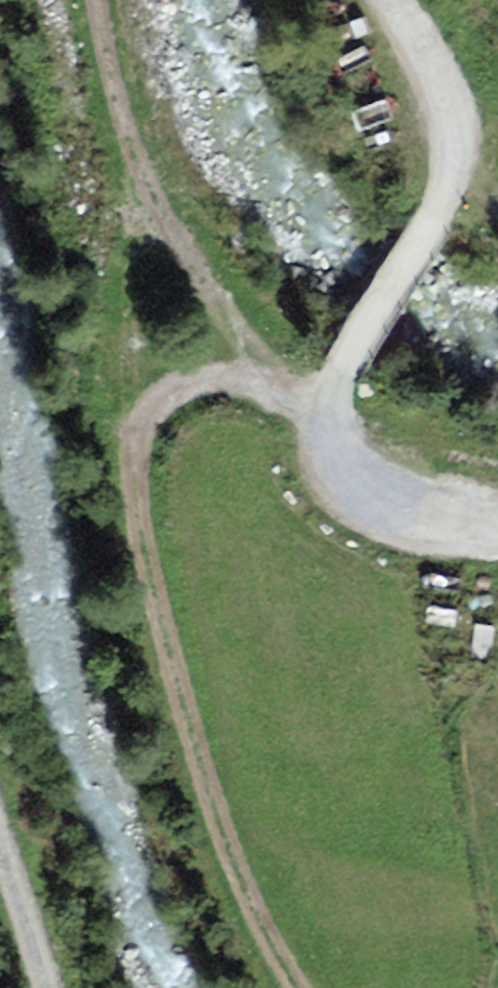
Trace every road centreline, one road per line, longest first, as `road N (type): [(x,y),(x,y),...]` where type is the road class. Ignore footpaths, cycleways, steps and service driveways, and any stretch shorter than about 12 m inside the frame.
road 1 (track): [(330,405),(283,388),(206,379),(149,413),(129,465),(145,562),(260,942),(295,987)]
road 2 (track): [(98,0),(151,189),(245,335),(314,399)]
road 3 (track): [(392,0),(458,124),(446,188),(335,375)]
road 4 (residential): [(335,375),(328,436),(351,473),(396,506),(497,530)]
road 5 (track): [(46,987),(0,848)]

